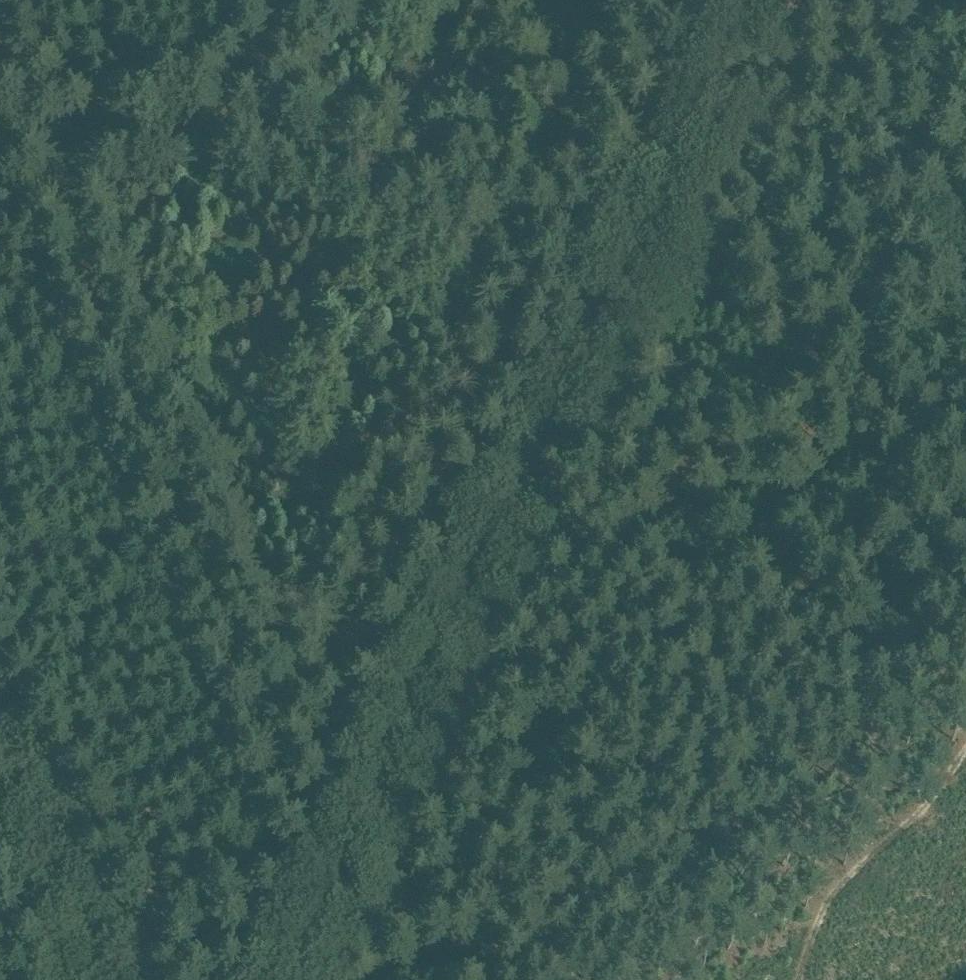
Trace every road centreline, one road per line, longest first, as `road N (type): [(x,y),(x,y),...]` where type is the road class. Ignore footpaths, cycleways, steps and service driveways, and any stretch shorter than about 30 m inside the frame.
road 1 (track): [(766,0),(530,452),(298,979)]
road 2 (track): [(795,979),(812,917),(965,737)]

